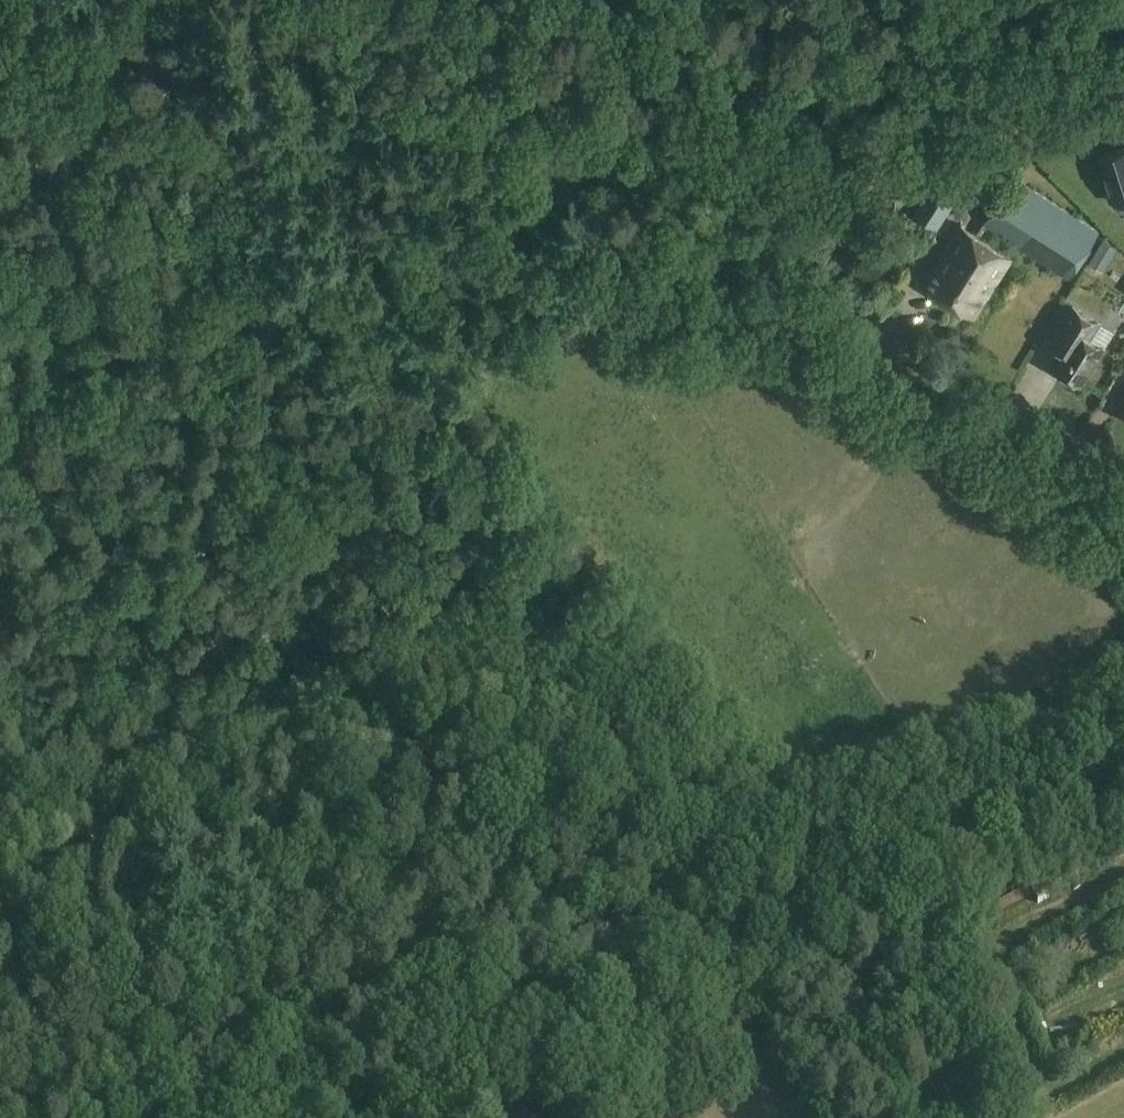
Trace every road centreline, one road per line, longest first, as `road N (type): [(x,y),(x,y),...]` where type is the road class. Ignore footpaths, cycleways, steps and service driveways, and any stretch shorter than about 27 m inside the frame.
road 1 (track): [(468,986),(707,916),(1123,757)]
road 2 (residential): [(1123,498),(732,240)]
road 3 (residential): [(732,240),(1123,107)]
road 4 (unclassified): [(626,159),(506,66),(381,0)]
road 5 (track): [(222,1117),(357,1055),(468,986)]
road 6 (track): [(421,1117),(468,986)]
road 7 (residential): [(732,240),(626,159)]

